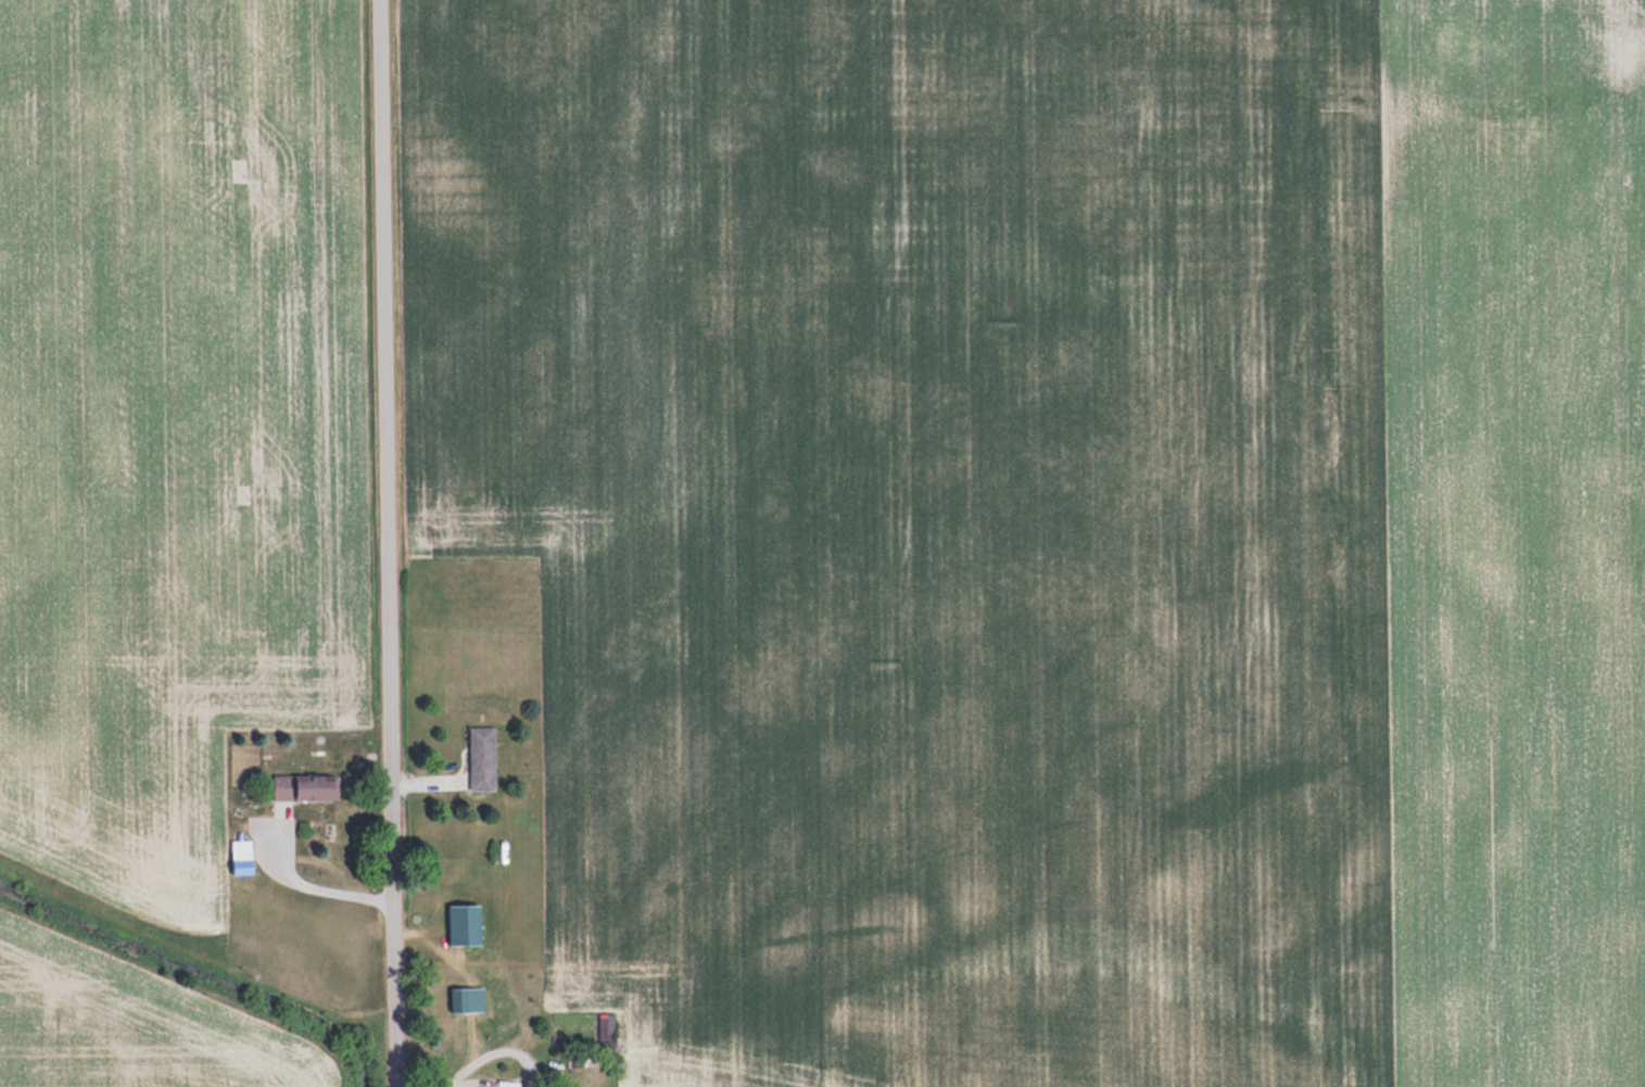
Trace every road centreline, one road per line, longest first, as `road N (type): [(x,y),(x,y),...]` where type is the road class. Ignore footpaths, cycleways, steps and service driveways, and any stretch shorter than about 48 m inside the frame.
road 1 (residential): [(399,1086),(382,0)]

